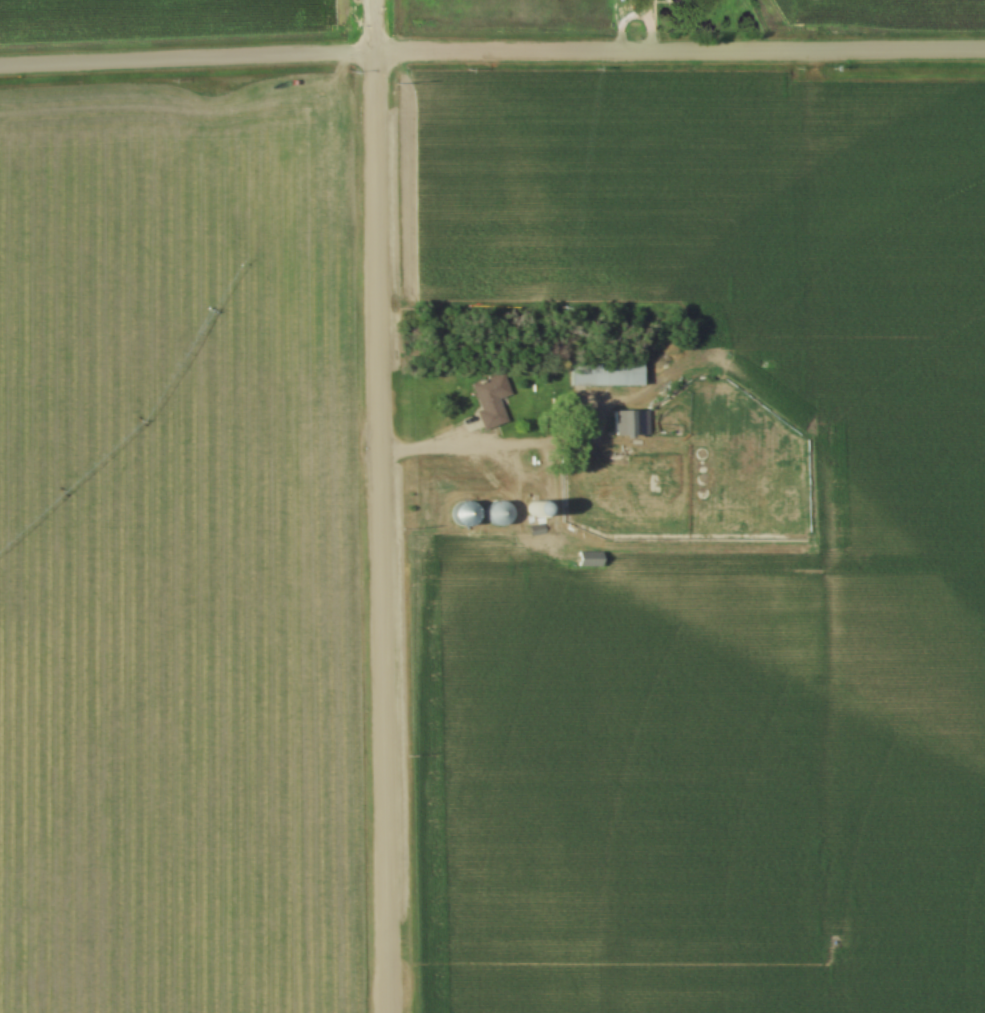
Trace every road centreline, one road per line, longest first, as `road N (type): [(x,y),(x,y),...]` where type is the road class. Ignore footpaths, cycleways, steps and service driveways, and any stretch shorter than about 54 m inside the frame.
road 1 (residential): [(389,1012),(374,0)]
road 2 (residential): [(984,50),(433,53),(0,66)]

